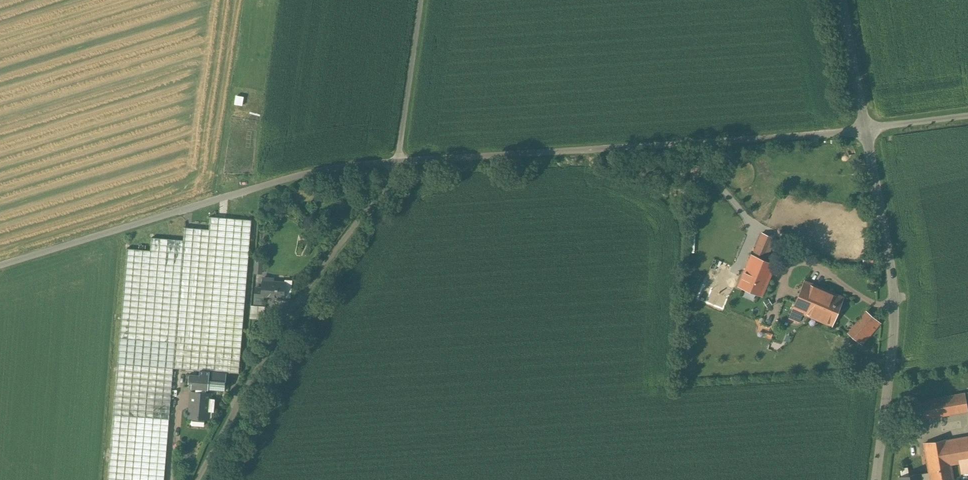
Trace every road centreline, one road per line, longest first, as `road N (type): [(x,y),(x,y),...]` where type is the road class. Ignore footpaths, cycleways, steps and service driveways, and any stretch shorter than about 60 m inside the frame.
road 1 (unclassified): [(398,157),(866,130)]
road 2 (unclassified): [(0,259),(301,171),(398,157)]
road 3 (unclassified): [(398,157),(198,479)]
road 4 (unclassified): [(866,130),(894,310),(872,479)]
road 5 (unclassified): [(423,0),(398,157)]
road 6 (unclassified): [(842,0),(866,130)]

